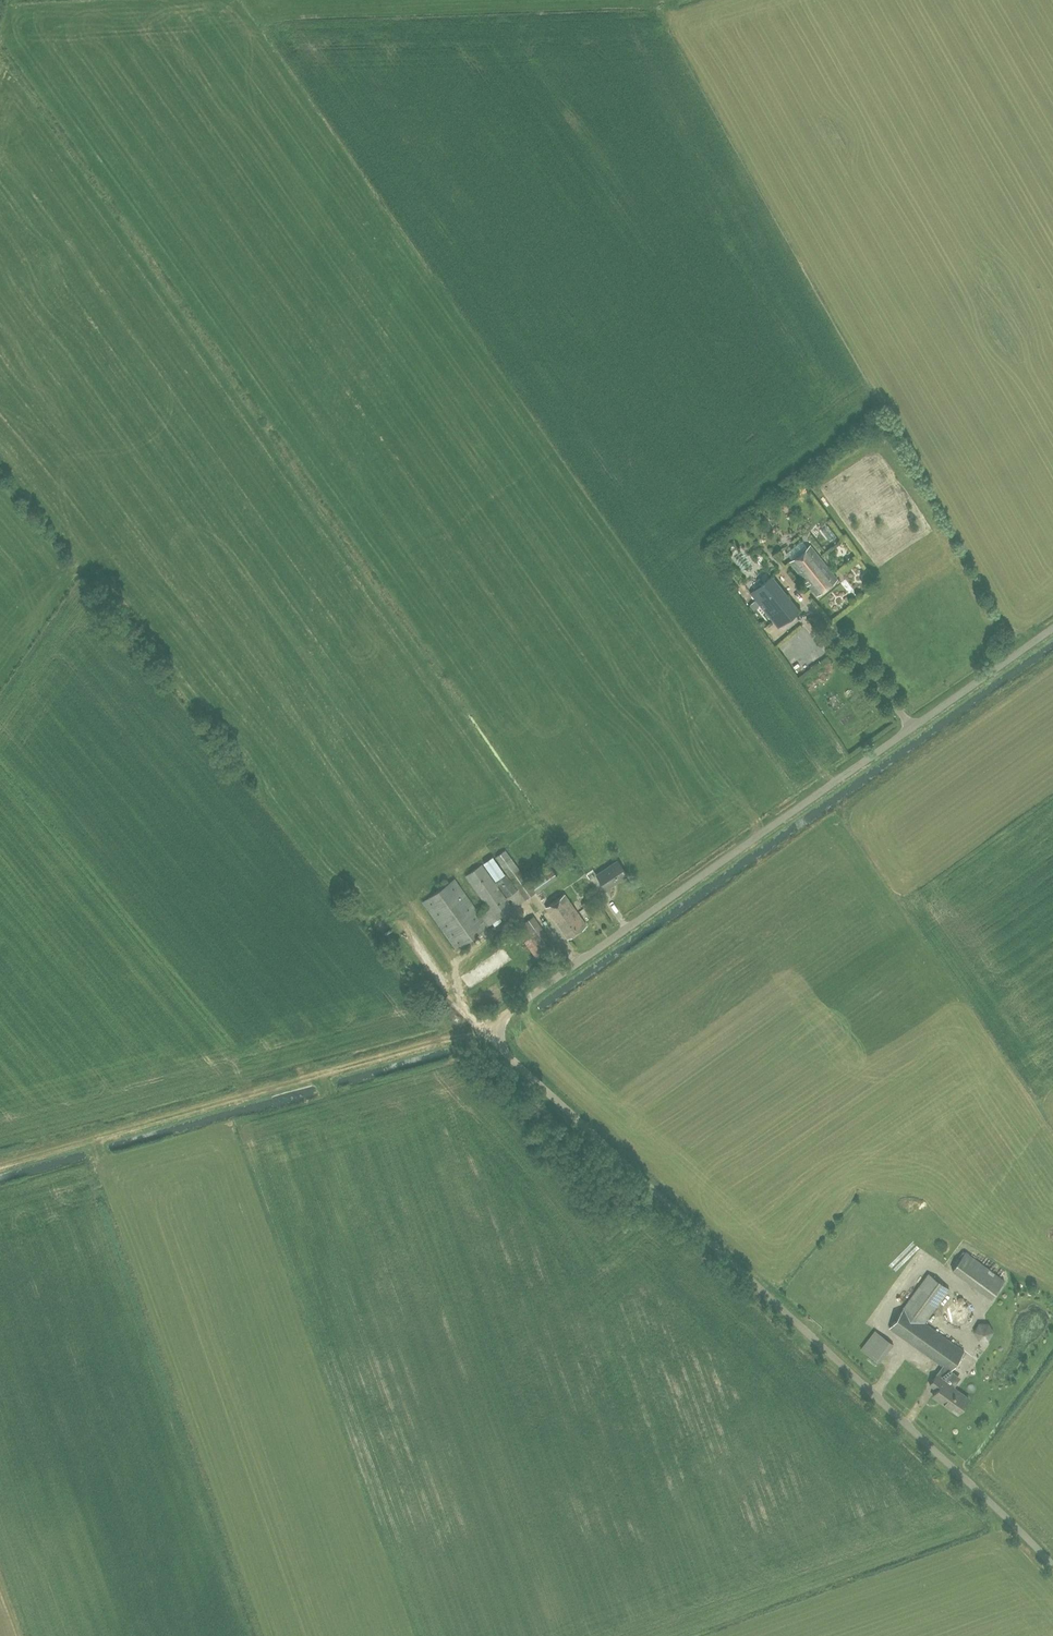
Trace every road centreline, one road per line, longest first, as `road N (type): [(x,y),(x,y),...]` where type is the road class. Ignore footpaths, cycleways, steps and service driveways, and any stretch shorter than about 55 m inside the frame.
road 1 (unclassified): [(1052,1567),(661,1201),(505,1050),(501,1032),(516,1009),(1052,630)]
road 2 (track): [(502,1041),(446,1040),(0,1165)]

